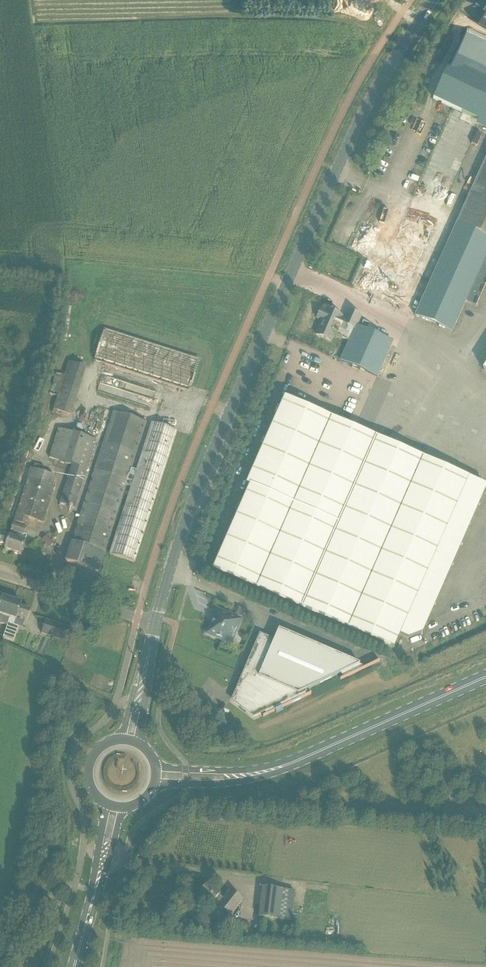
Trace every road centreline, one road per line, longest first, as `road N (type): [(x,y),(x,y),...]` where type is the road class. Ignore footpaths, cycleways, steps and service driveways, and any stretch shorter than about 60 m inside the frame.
road 1 (tertiary): [(157,618),(206,468),(343,156),(432,0)]
road 2 (primary): [(245,775),(298,760),(485,677)]
road 3 (unclassified): [(157,618),(0,574)]

